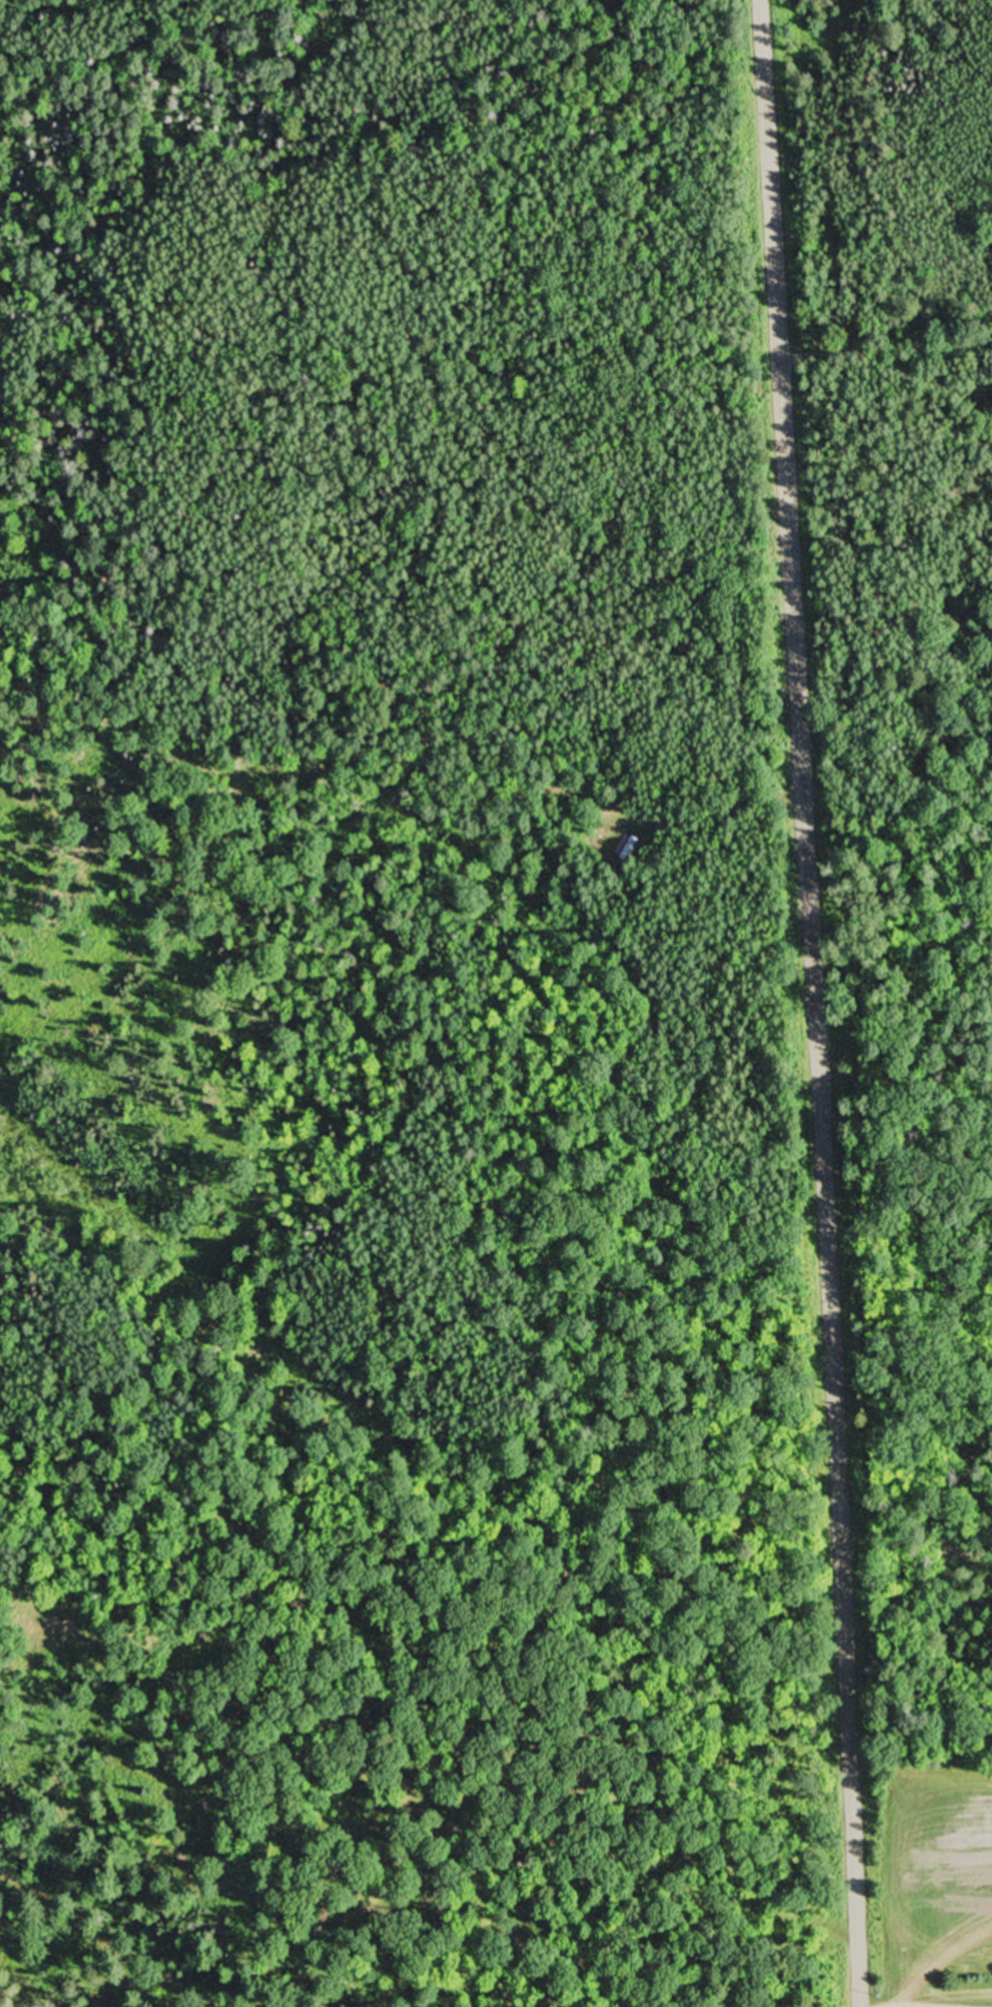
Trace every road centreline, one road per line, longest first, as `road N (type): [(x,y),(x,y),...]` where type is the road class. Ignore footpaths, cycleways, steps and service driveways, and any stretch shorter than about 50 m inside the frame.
road 1 (residential): [(861,2006),(809,822),(763,0)]

